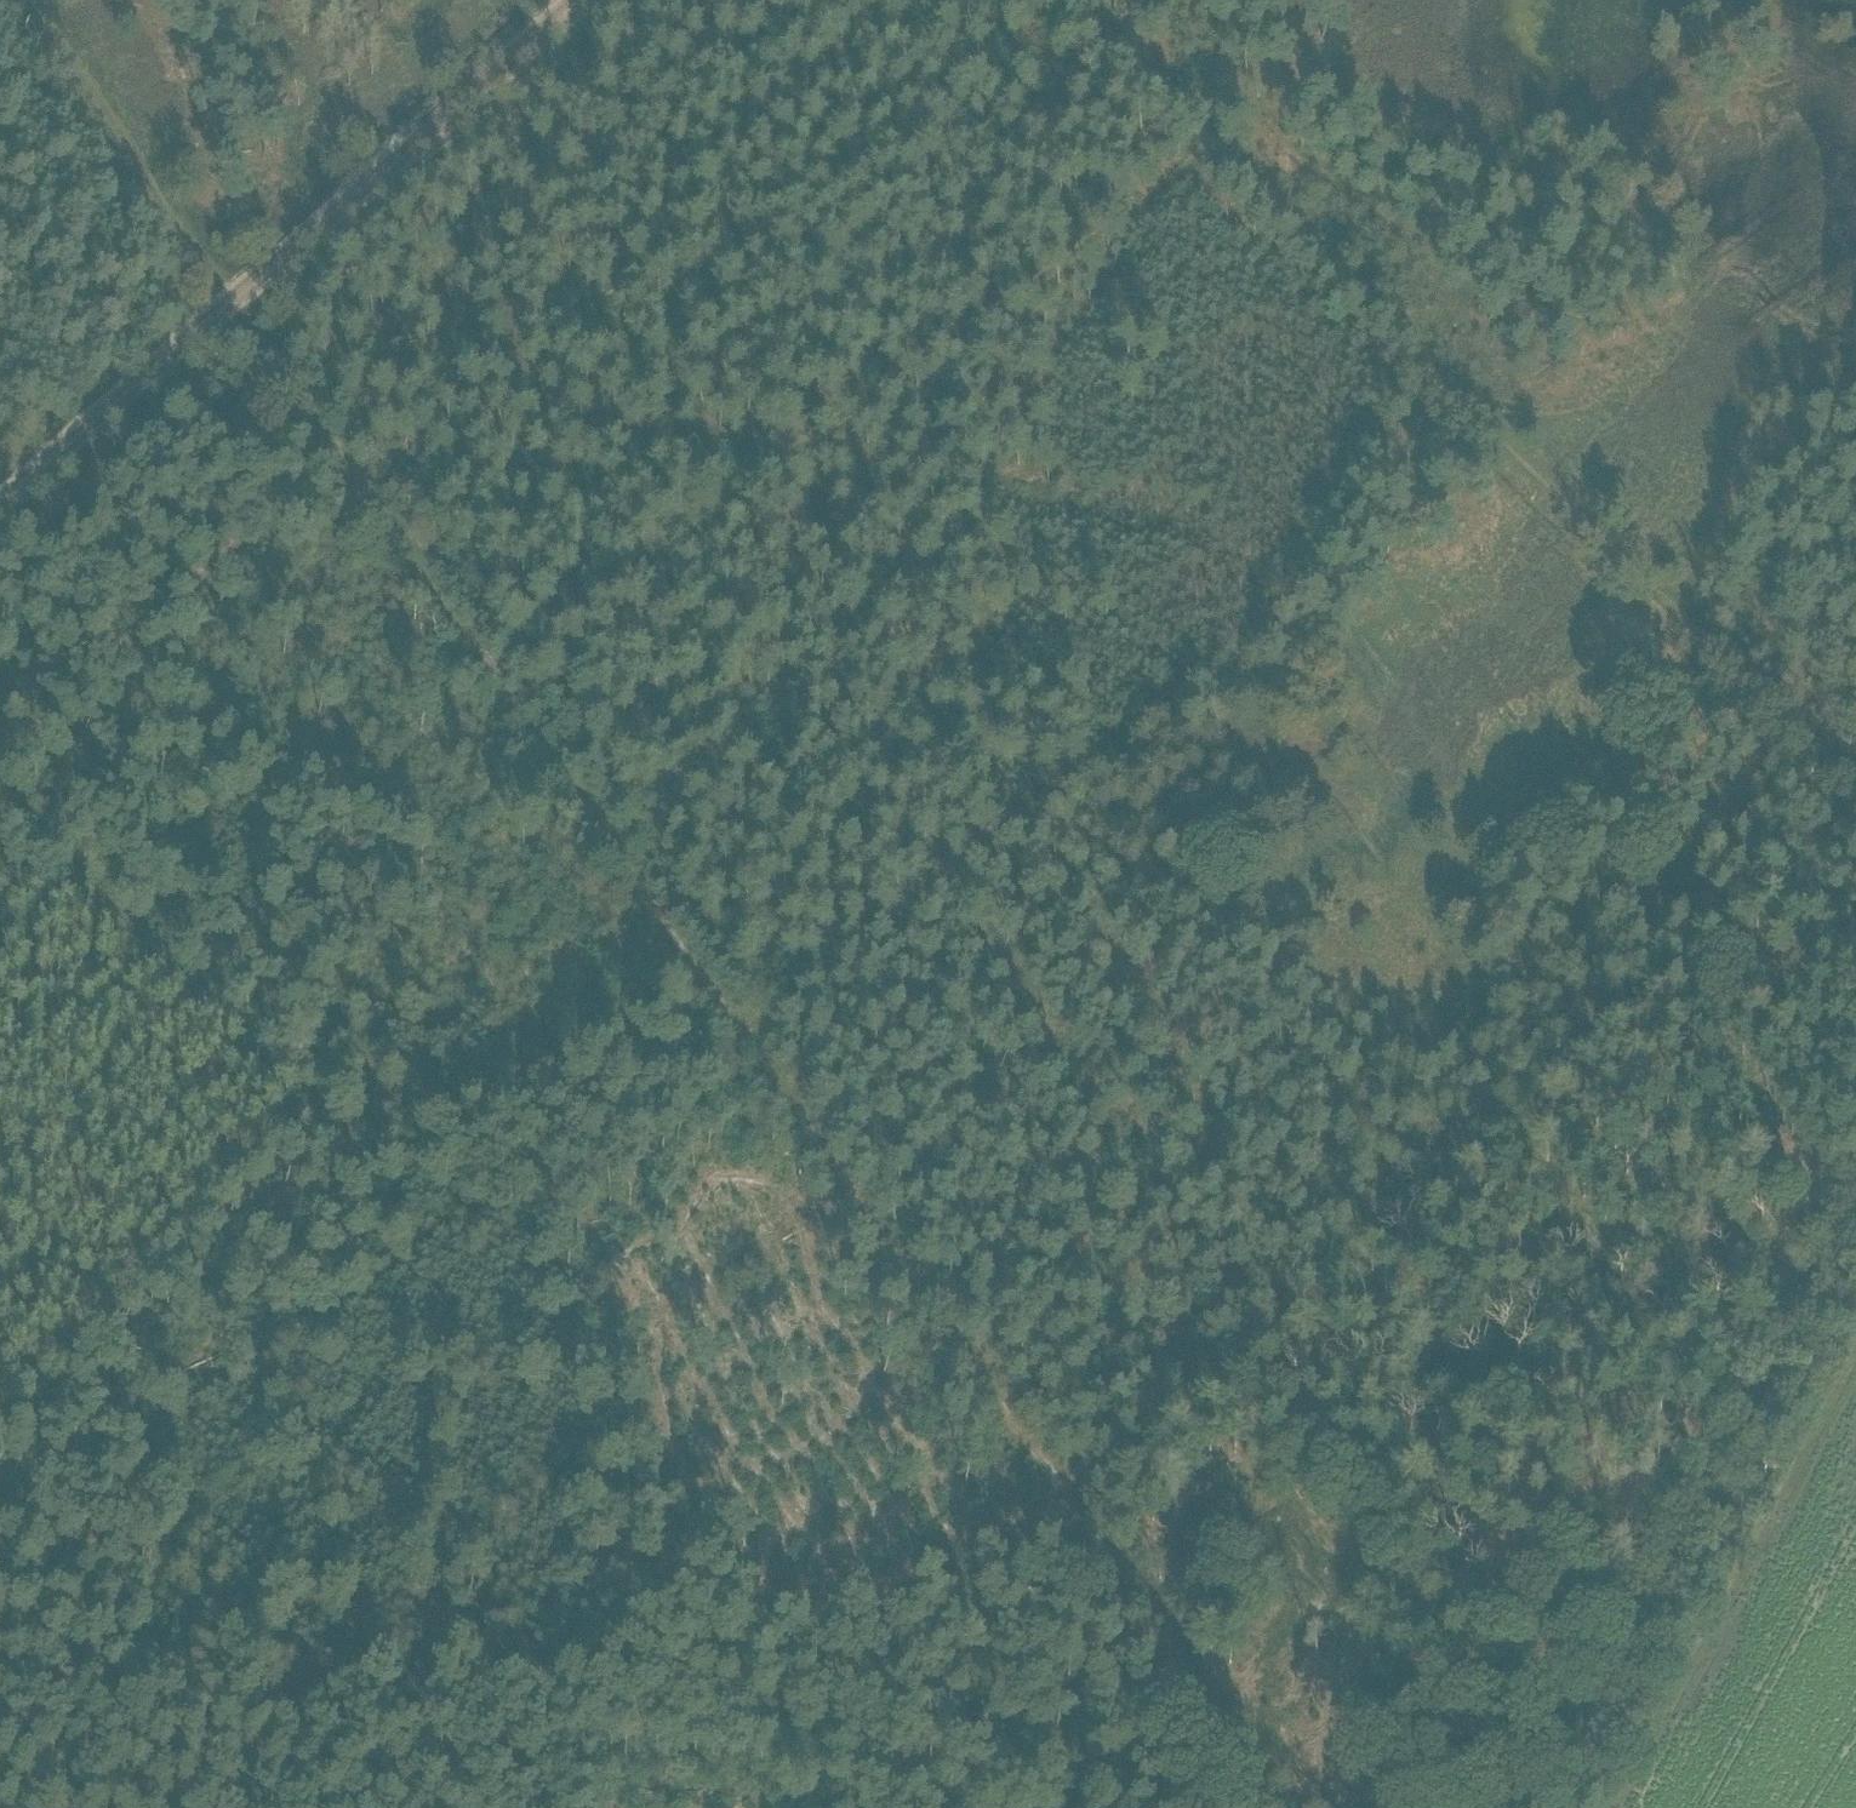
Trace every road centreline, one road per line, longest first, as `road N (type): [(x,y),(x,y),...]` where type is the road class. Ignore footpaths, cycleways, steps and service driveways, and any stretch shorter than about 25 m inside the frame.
road 1 (track): [(1278,1807),(230,302)]
road 2 (track): [(577,0),(0,504)]

